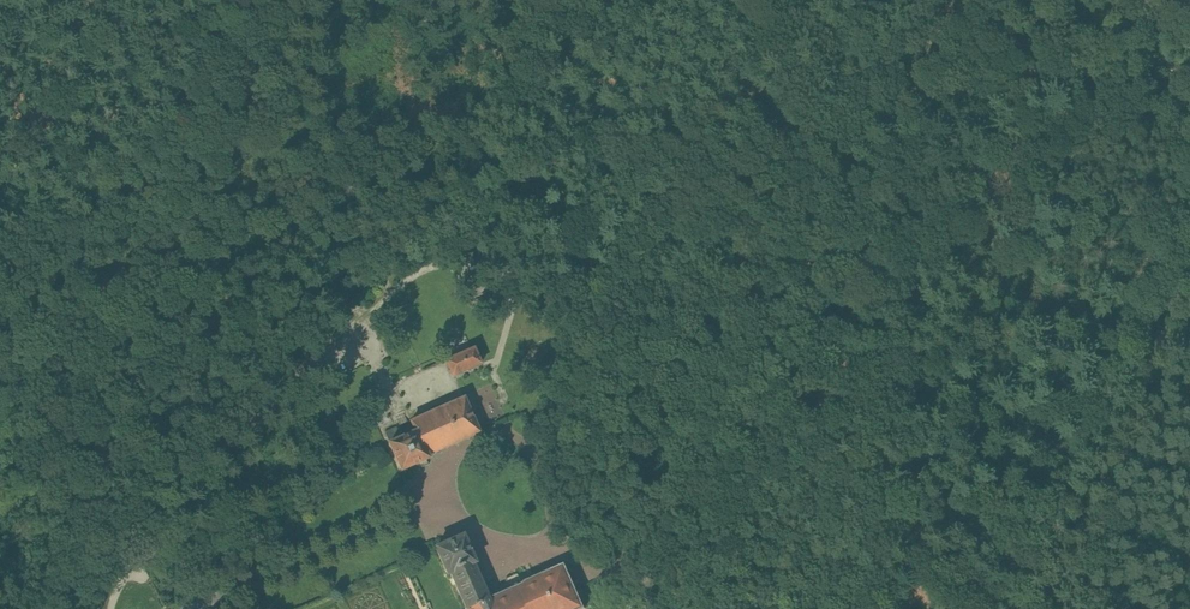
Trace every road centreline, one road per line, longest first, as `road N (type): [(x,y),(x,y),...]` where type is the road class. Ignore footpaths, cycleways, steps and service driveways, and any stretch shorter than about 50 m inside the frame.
road 1 (track): [(1038,608),(1189,270)]

